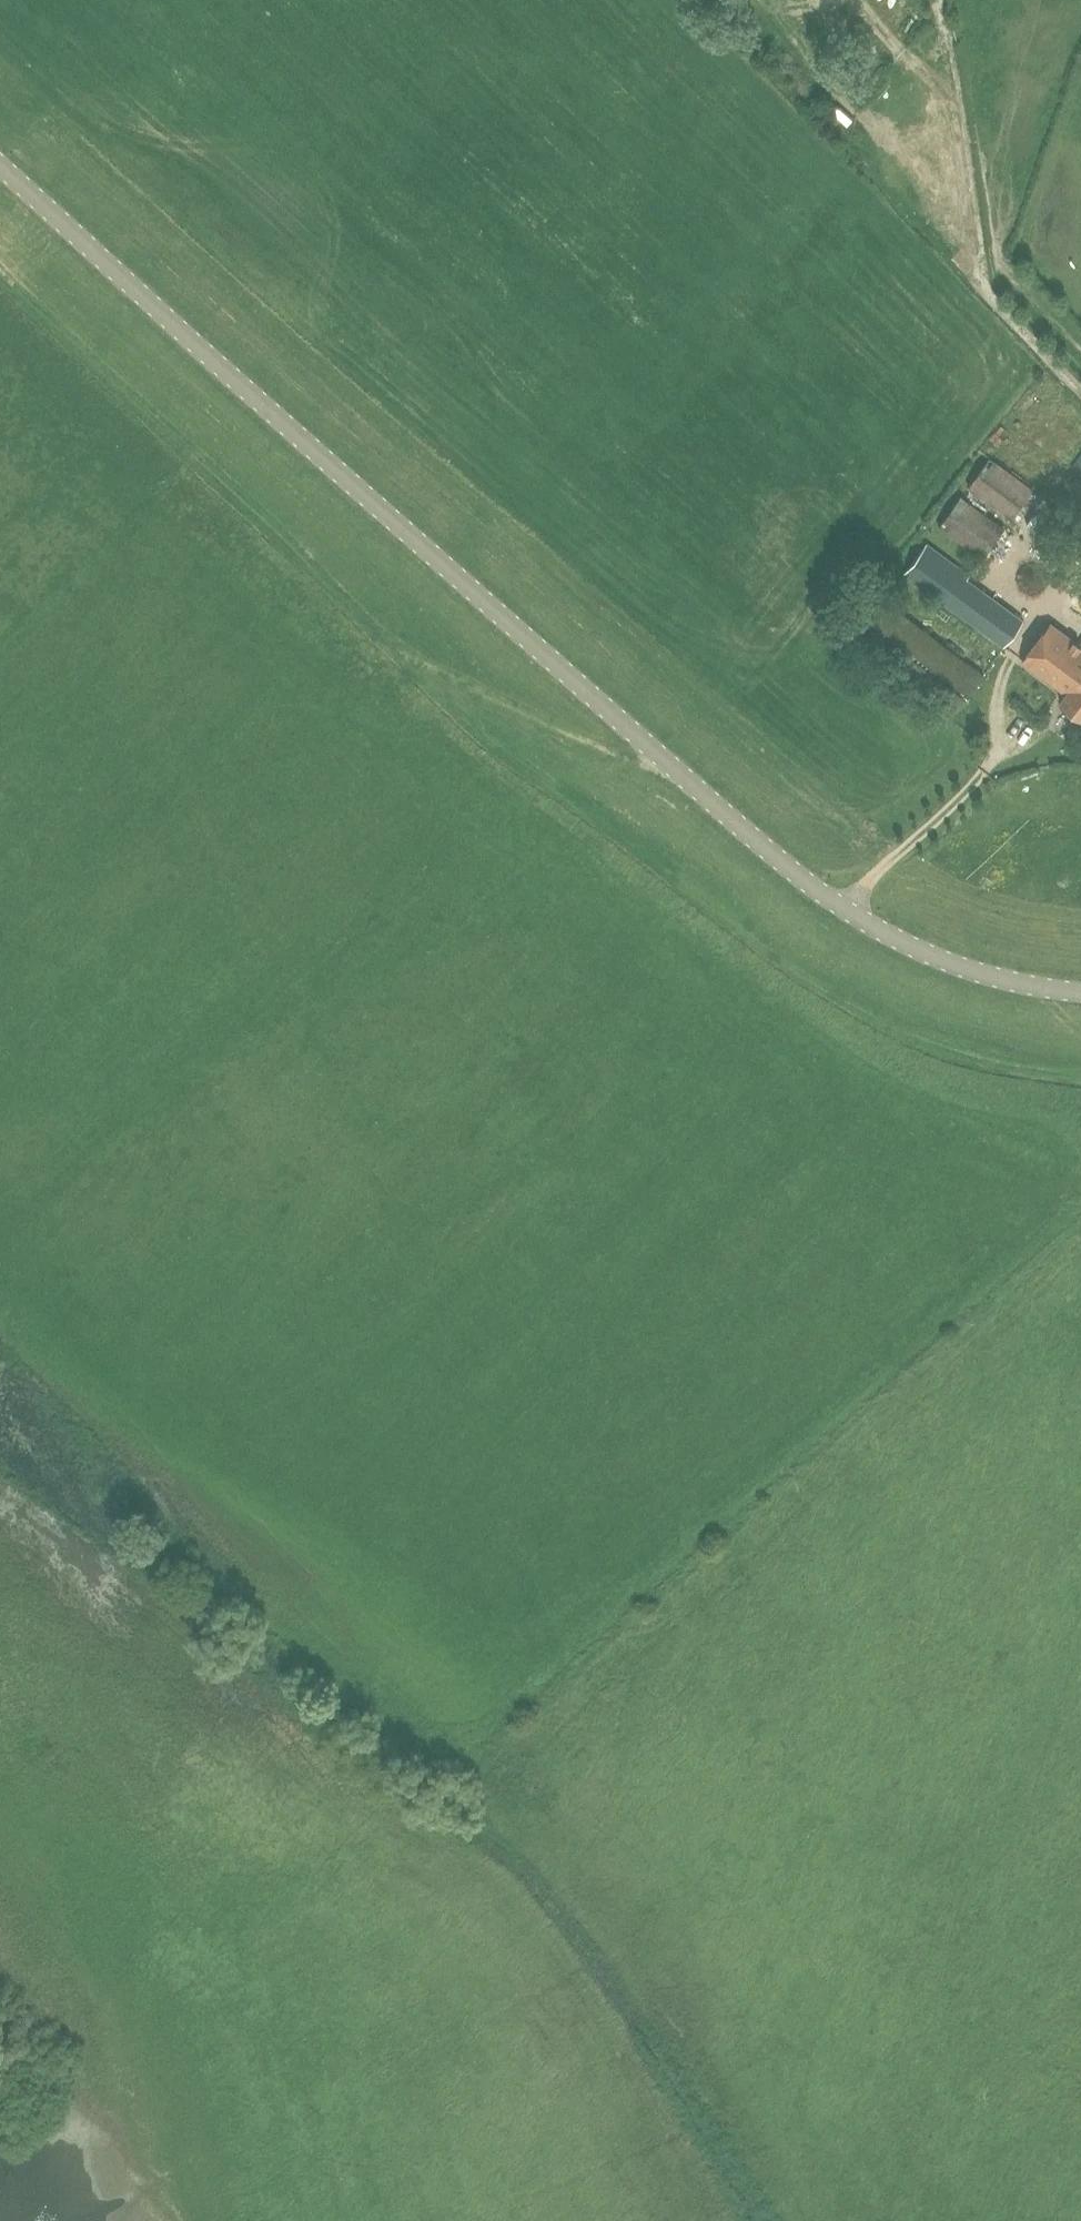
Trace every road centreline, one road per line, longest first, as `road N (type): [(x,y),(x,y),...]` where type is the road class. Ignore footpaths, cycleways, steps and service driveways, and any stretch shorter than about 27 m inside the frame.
road 1 (unclassified): [(1080,993),(922,959),(868,932),(0,161)]

